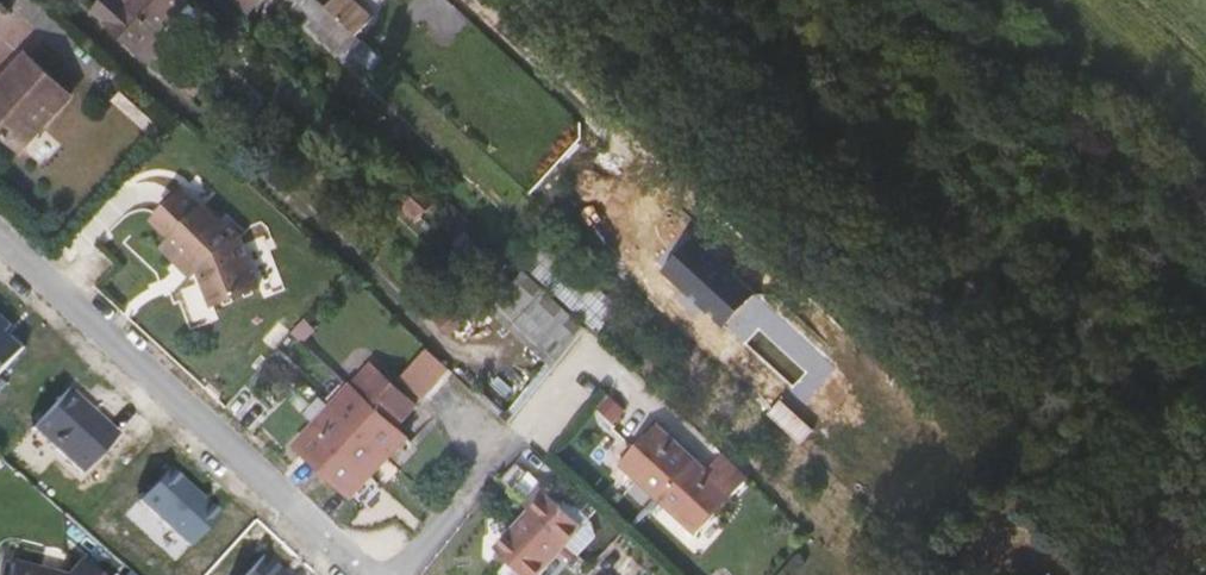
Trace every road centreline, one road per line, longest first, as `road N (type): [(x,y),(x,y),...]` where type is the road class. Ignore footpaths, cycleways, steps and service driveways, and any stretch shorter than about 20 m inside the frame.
road 1 (residential): [(360,574),(340,568),(310,527),(0,235)]
road 2 (residential): [(465,437),(477,471),(467,489),(394,570),(376,574)]

